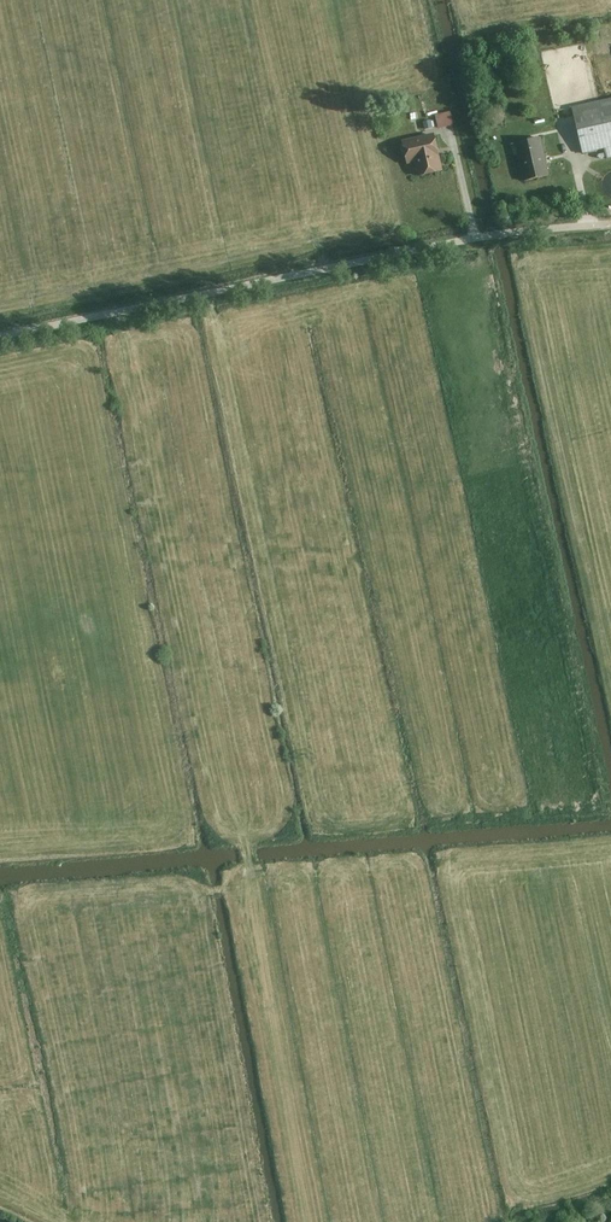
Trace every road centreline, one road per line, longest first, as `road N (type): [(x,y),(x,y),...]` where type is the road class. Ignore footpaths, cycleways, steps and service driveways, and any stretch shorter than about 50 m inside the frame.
road 1 (track): [(0,339),(509,233),(610,223)]

